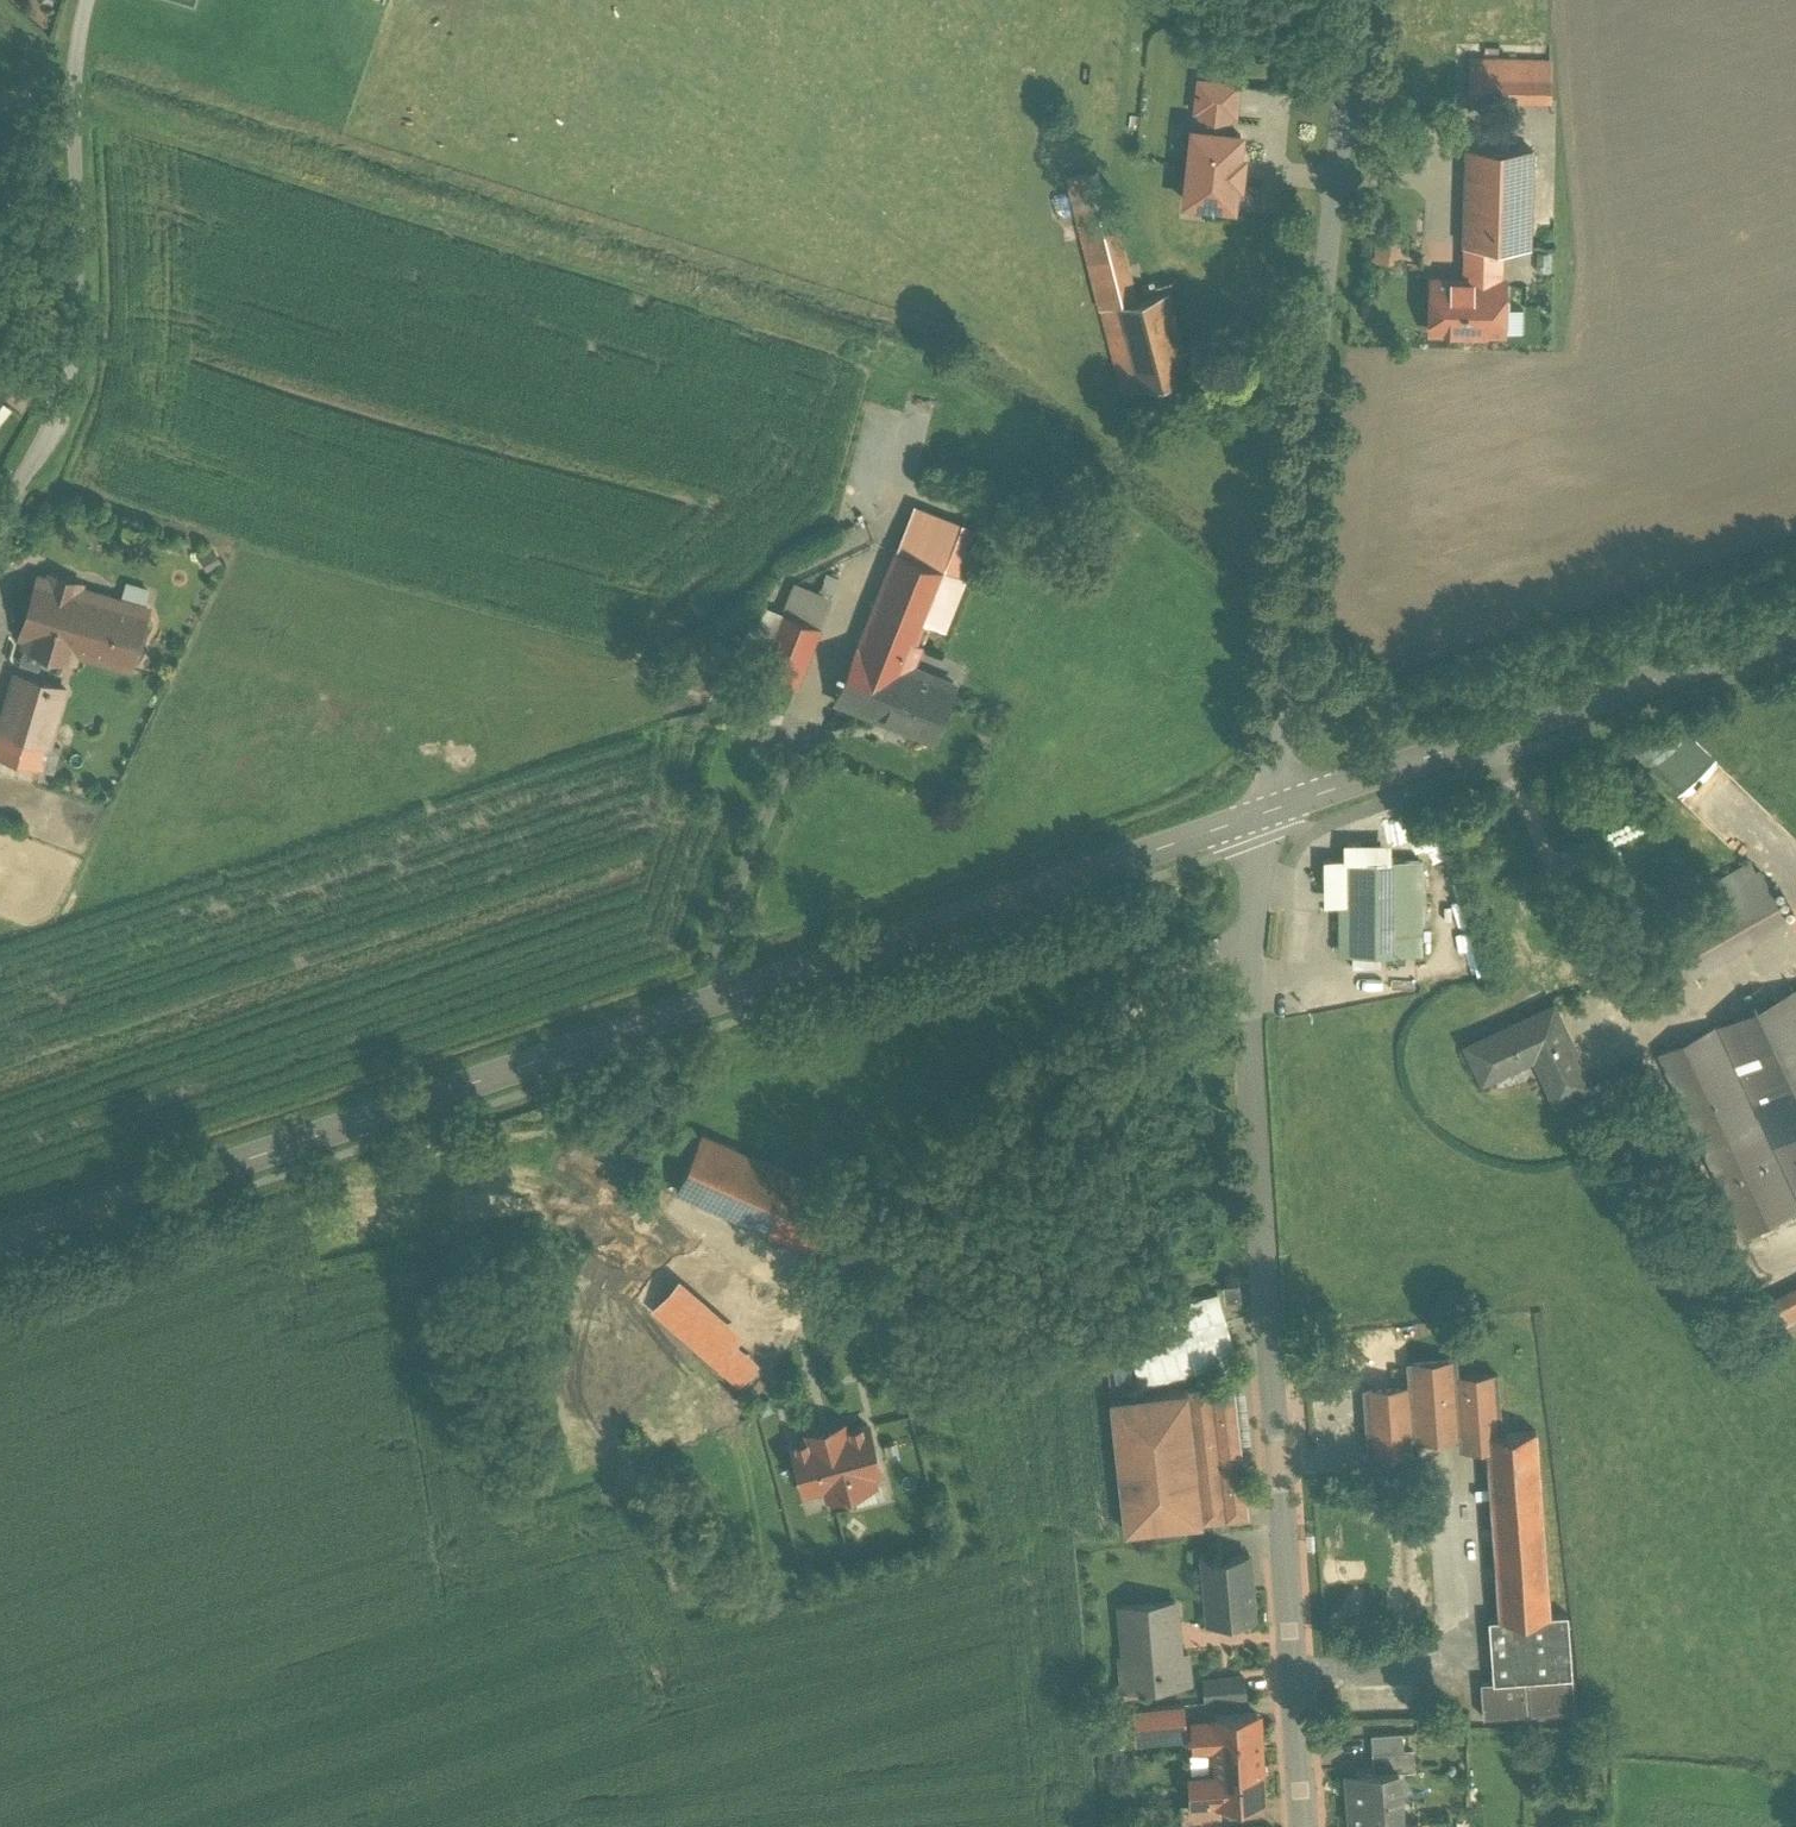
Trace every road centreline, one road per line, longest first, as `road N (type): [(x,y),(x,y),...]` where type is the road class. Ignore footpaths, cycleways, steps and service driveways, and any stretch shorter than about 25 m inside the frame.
road 1 (tertiary): [(1266,811),(0,1240)]
road 2 (residential): [(1305,1826),(1258,1173),(1255,946),(1266,811)]
road 3 (unclassified): [(1266,811),(1357,0)]
road 4 (tertiary): [(1795,631),(1266,811)]
road 5 (unclassified): [(0,509),(46,442),(70,378),(75,88),(89,0)]
road 6 (track): [(590,1399),(690,1565),(683,1621),(599,1826)]

